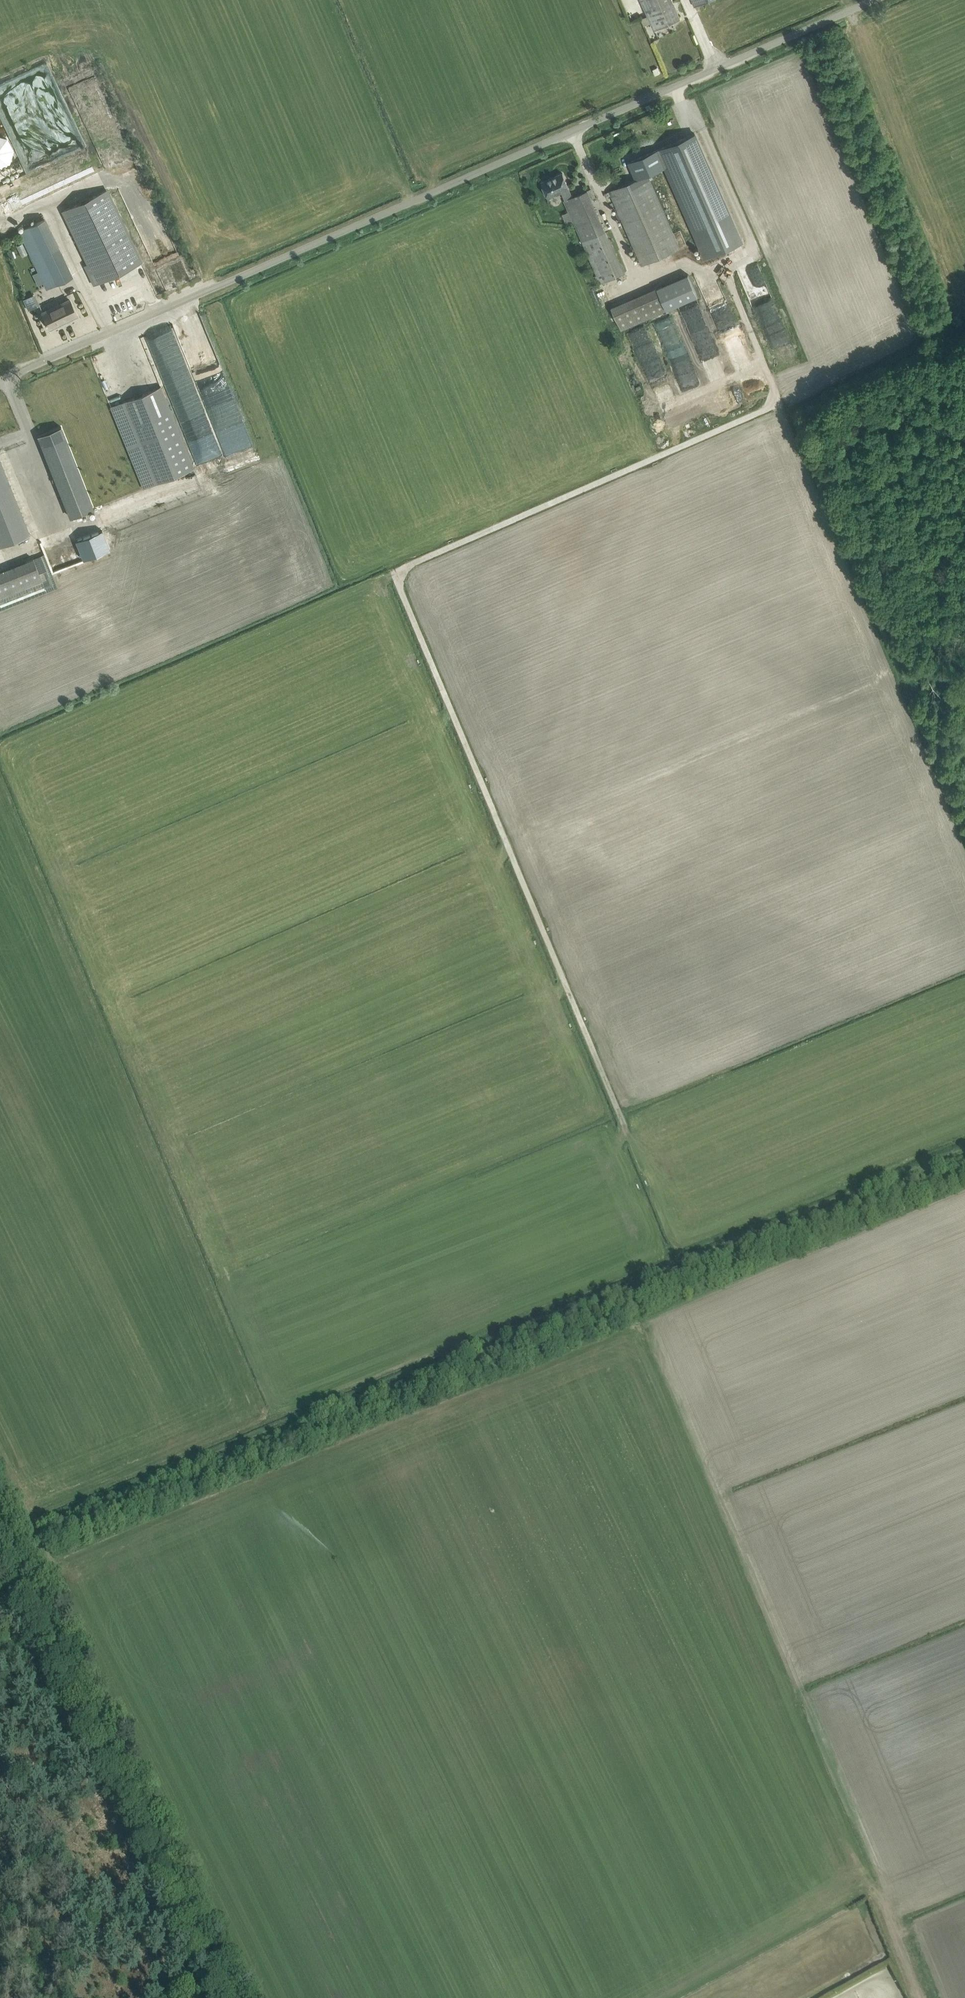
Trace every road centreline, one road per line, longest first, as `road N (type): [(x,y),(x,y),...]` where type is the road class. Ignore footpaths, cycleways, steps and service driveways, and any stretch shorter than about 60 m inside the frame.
road 1 (track): [(791,1997),(861,1960),(870,1942),(865,1920),(640,1370),(614,1359),(93,1574),(88,1600),(96,1622),(280,1997)]
road 2 (track): [(620,1120),(397,575),(777,406),(722,267)]
road 3 (track): [(964,1149),(36,1525)]
road 4 (unclassified): [(0,379),(869,0)]
road 5 (track): [(667,1372),(925,1997)]
road 6 (track): [(236,1997),(11,1537)]
road 7 (track): [(523,1885),(582,1997)]

